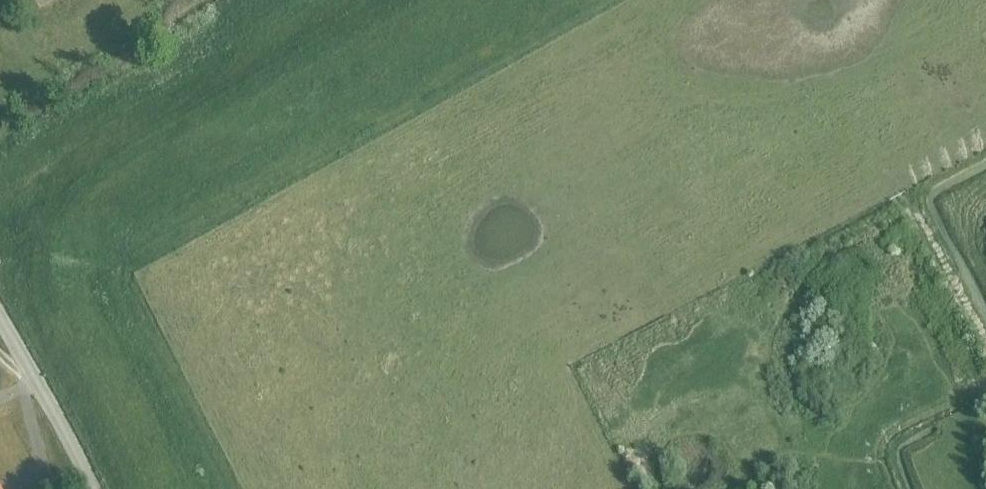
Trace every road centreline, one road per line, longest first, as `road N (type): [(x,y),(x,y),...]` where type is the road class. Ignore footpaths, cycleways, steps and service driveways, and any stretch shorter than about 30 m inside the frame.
road 1 (unclassified): [(94,488),(0,319)]

